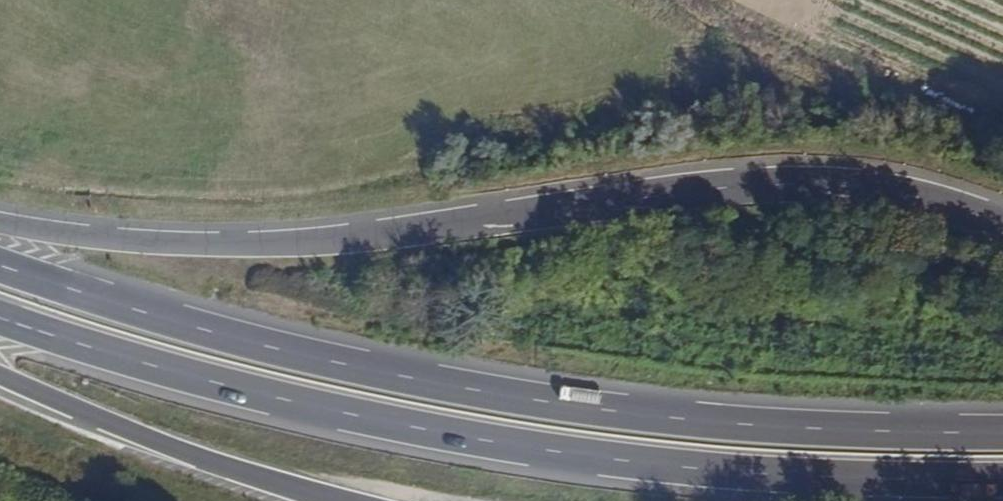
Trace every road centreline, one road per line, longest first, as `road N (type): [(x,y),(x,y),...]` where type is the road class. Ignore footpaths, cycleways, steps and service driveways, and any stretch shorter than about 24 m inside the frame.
road 1 (trunk): [(1002,431),(857,430),(543,405),(212,331),(0,266)]
road 2 (trunk): [(0,319),(235,389),(495,443),(798,474),(1002,478)]
road 3 (trunk): [(1002,220),(908,189),(830,181),(684,190),(414,232),(265,244),(106,239),(0,223)]
road 4 (trunk): [(0,376),(184,453),(326,500)]

